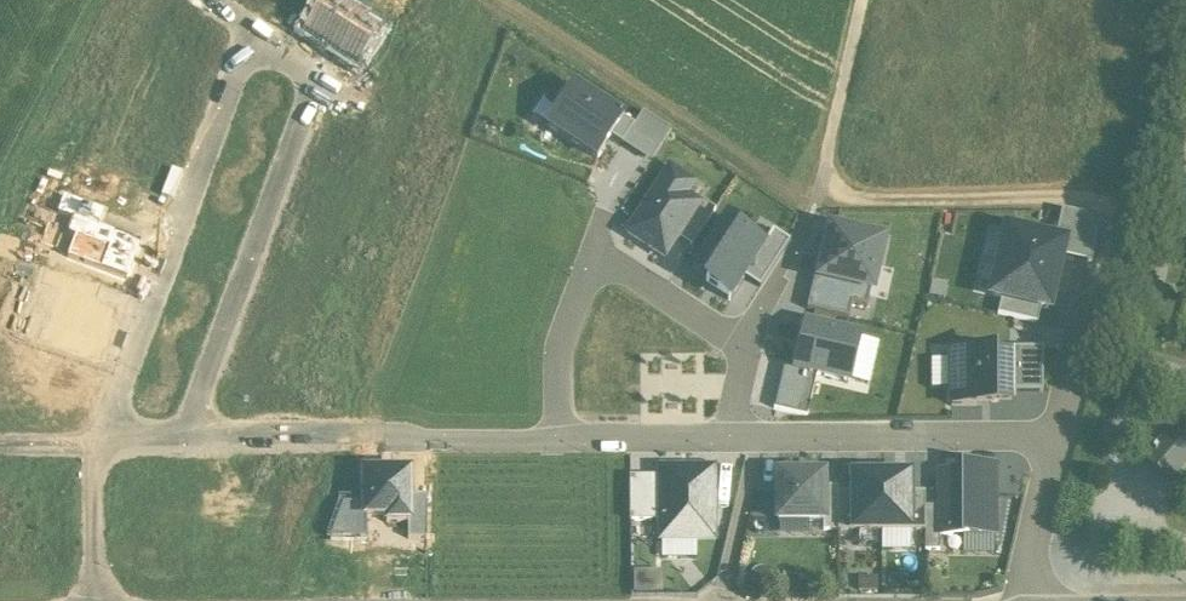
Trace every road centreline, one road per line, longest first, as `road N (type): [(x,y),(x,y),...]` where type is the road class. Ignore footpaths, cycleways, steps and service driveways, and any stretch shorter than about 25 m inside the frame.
road 1 (residential): [(1055,445),(1117,198),(816,203)]
road 2 (residential): [(271,53),(256,55),(234,77),(97,444)]
road 3 (residential): [(192,441),(309,99),(303,70),(271,53)]
road 4 (residential): [(192,441),(560,441)]
road 5 (residential): [(758,440),(1055,445)]
road 6 (residential): [(560,441),(758,440)]
road 7 (residential): [(589,267),(624,268),(753,349)]
road 8 (track): [(821,181),(865,0)]
road 9 (residential): [(560,441),(559,349),(589,267)]
road 10 (residential): [(1018,600),(1055,445)]
road 11 (residential): [(753,349),(816,203)]
road 12 (residential): [(93,600),(97,444)]

